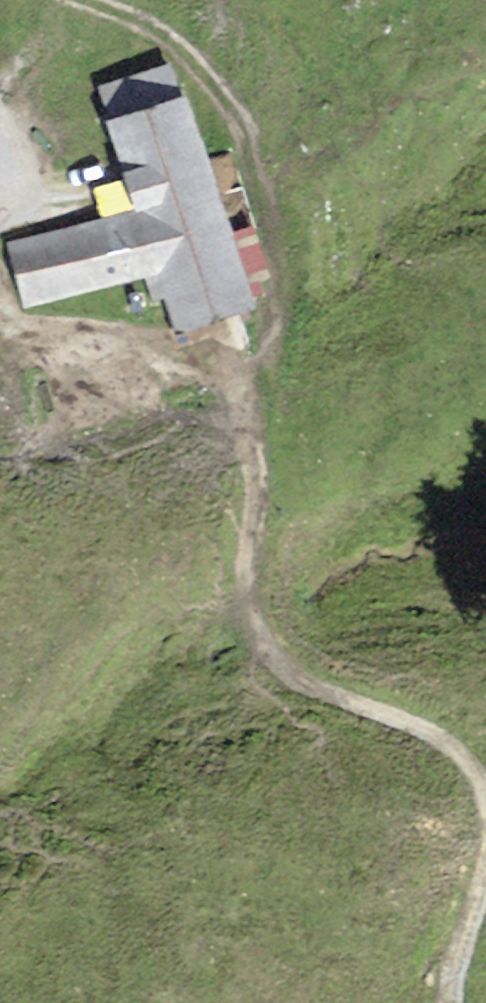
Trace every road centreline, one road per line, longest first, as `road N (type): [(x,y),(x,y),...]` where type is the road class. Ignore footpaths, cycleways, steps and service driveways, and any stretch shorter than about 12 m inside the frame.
road 1 (track): [(485,802),(478,777),(452,751),(300,684),(271,659),(245,583),(255,481),(245,423),(222,376),(28,338),(0,314)]
road 2 (track): [(450,1002),(485,864)]

